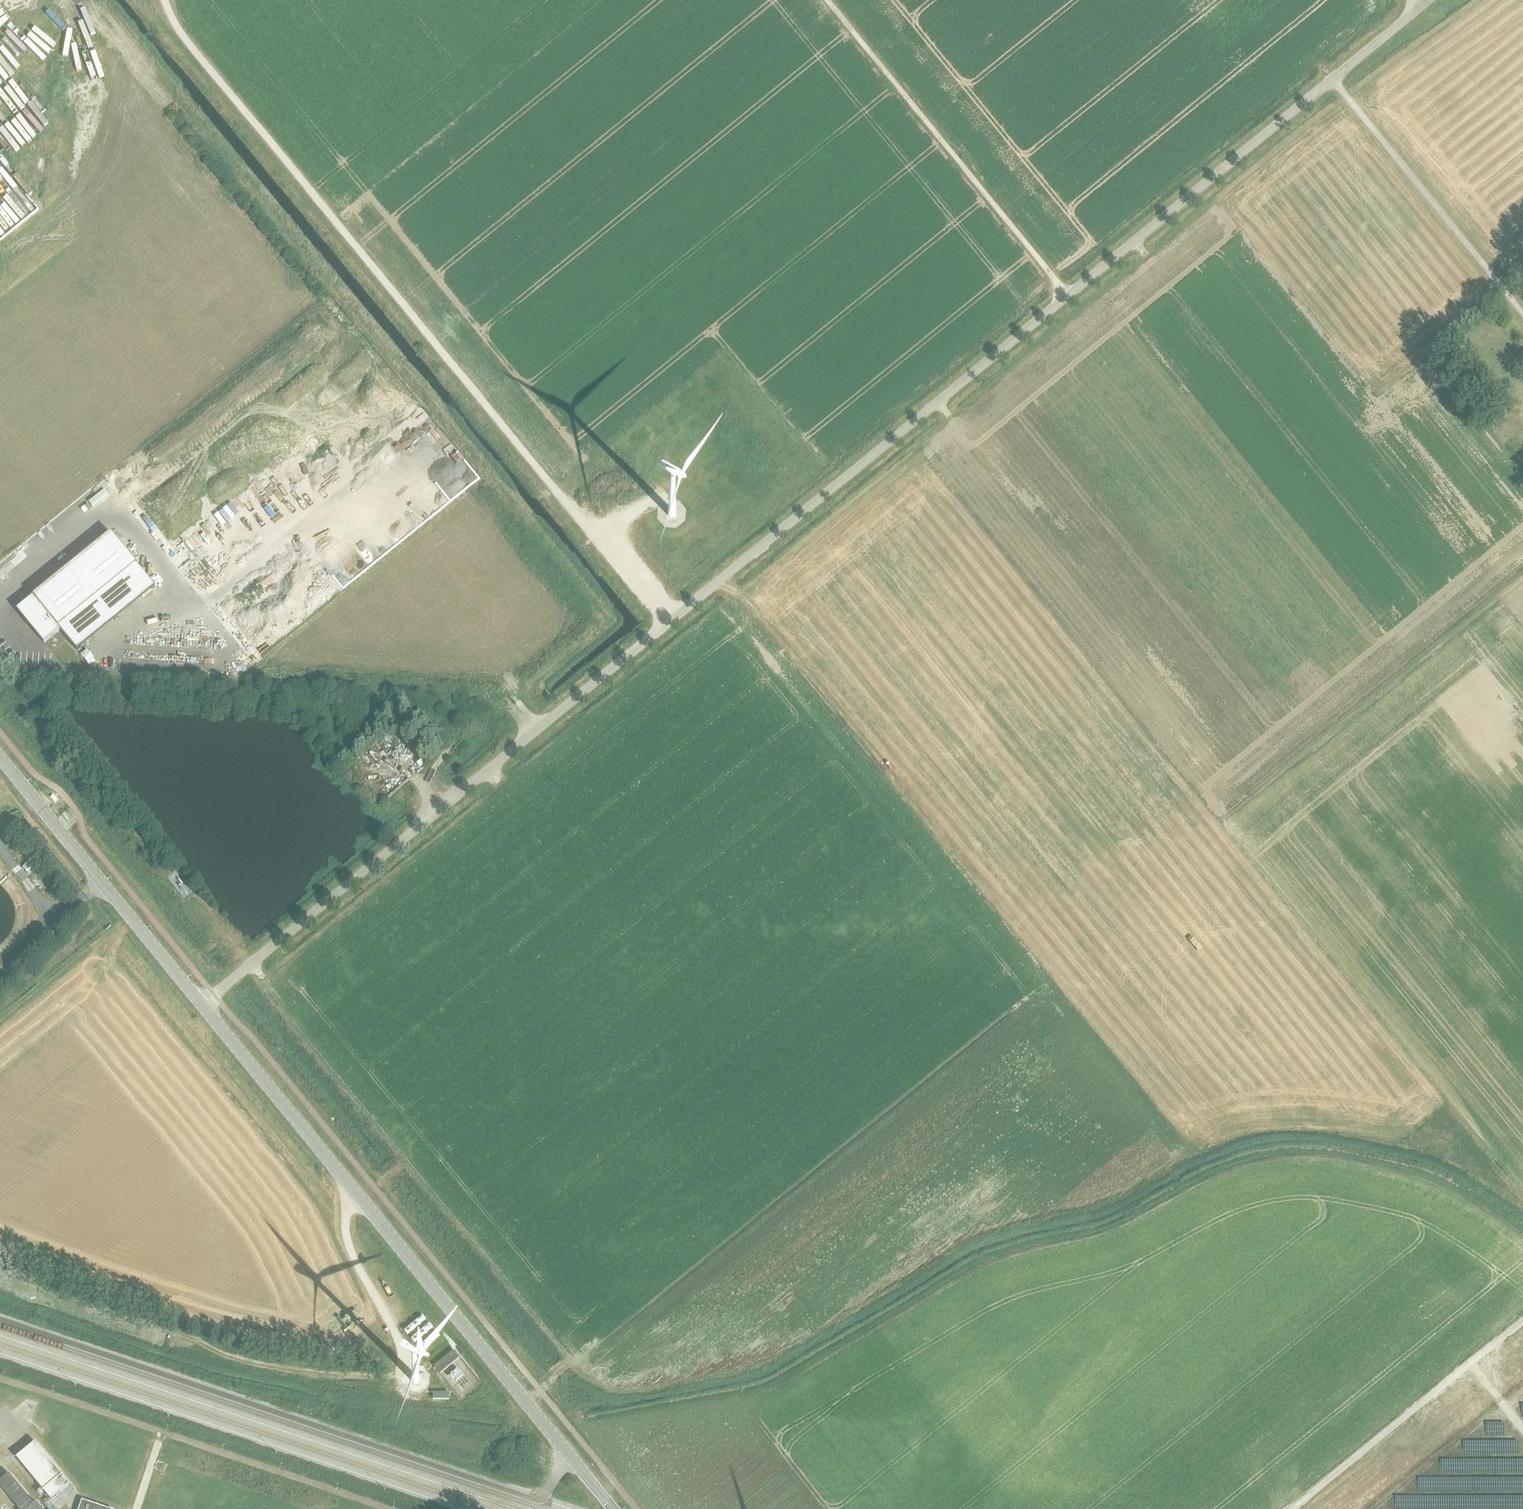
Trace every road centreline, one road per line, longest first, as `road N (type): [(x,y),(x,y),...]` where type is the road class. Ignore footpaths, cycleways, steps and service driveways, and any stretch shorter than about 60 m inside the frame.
road 1 (unclassified): [(202,1005),(542,735),(1331,80)]
road 2 (track): [(676,623),(557,496),(164,0)]
road 3 (tertiary): [(616,1508),(202,1005)]
road 4 (tertiary): [(202,1005),(0,758)]
road 5 (unclassified): [(1331,80),(1522,314)]
road 6 (unclassified): [(1290,1508),(1522,1320)]
road 7 (track): [(355,1191),(348,1238),(415,1366)]
road 8 (unclassified): [(1331,80),(1424,3)]

